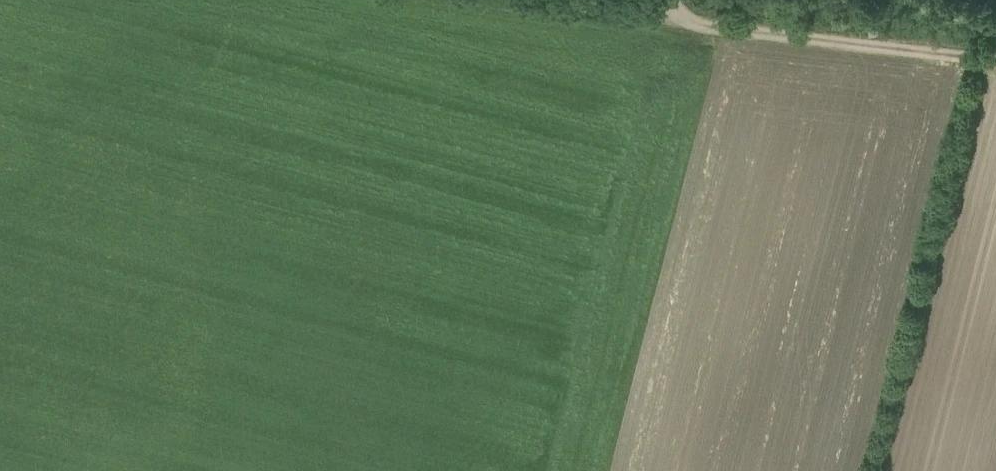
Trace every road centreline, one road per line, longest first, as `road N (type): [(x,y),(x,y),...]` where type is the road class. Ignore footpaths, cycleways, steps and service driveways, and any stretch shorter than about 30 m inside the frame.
road 1 (track): [(671,0),(674,18),(995,60)]

